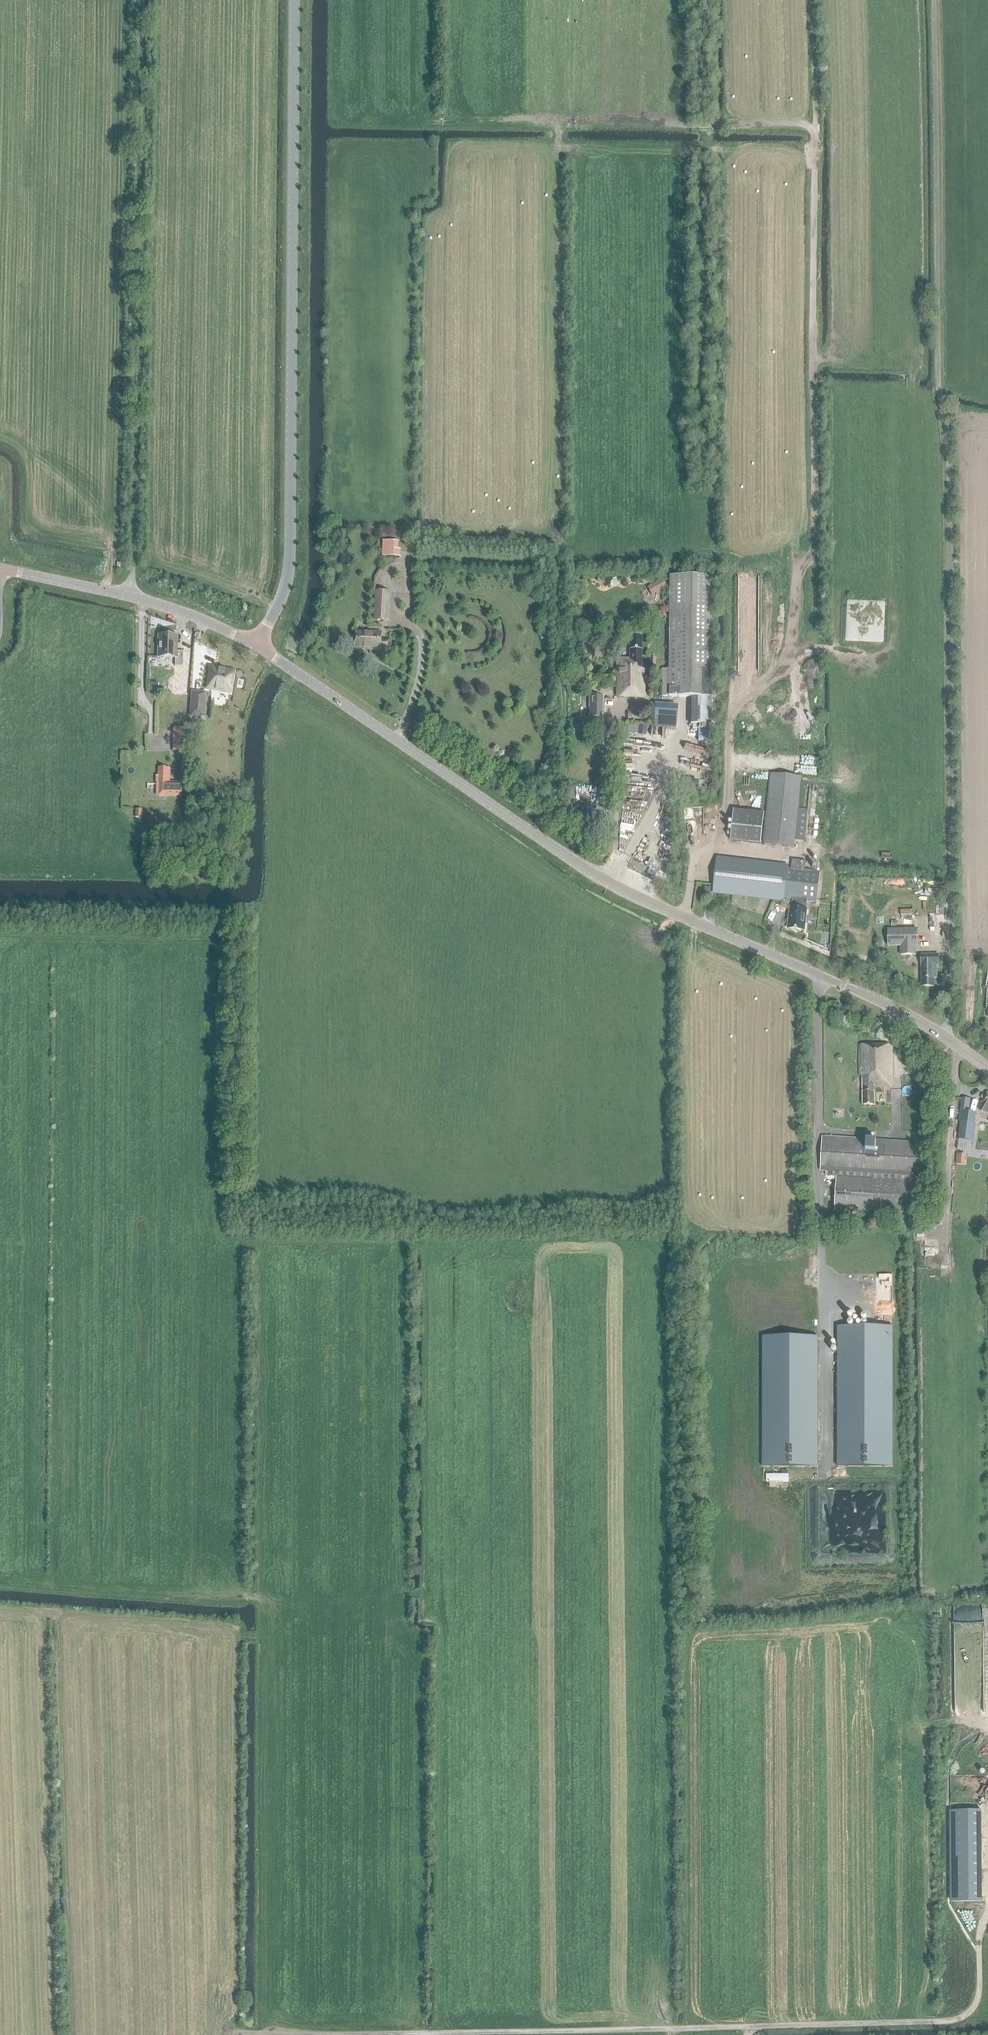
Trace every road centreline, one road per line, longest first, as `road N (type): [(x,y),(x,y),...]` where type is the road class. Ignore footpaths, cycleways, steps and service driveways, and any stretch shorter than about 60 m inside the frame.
road 1 (unclassified): [(952,1042),(952,644),(937,392),(934,0)]
road 2 (tertiary): [(952,1042),(606,880),(255,645)]
road 3 (track): [(809,0),(819,633),(807,653),(732,712),(727,737)]
road 4 (tertiary): [(255,645),(283,596),(289,558),(294,0)]
road 5 (track): [(687,2028),(341,2034)]
road 6 (tertiary): [(255,645),(156,603),(0,568)]

